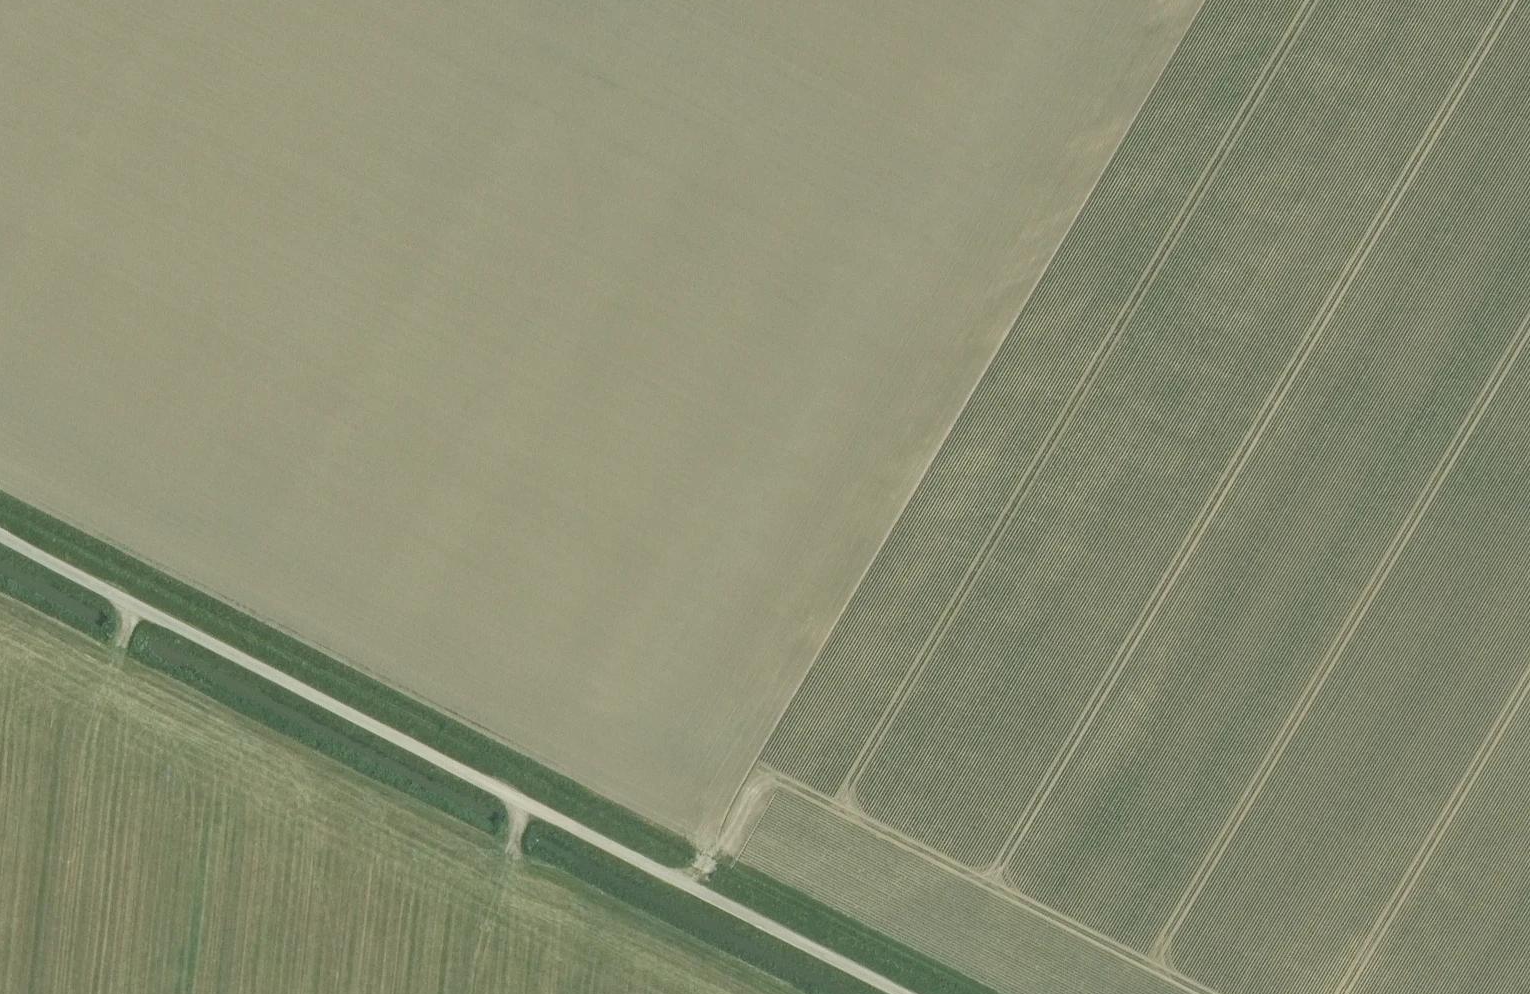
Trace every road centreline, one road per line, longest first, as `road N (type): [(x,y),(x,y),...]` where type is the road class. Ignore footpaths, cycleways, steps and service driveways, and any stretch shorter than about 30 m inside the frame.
road 1 (unclassified): [(908,993),(0,534)]

